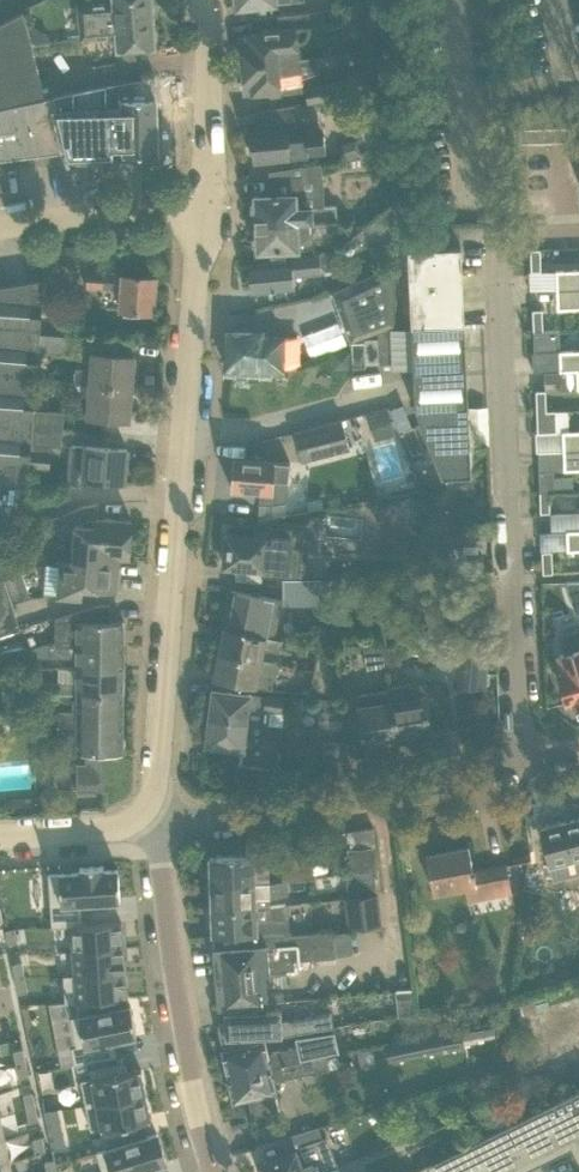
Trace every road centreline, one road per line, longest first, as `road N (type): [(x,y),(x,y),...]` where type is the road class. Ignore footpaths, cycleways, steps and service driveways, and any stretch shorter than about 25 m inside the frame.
road 1 (residential): [(144,808),(159,775),(205,206)]
road 2 (residential): [(144,808),(208,821),(313,807),(578,752)]
road 3 (residential): [(213,1171),(175,988),(162,861),(144,808)]
road 4 (residential): [(205,206),(201,0)]
road 5 (unclassified): [(0,225),(205,206)]
road 6 (unclassified): [(0,836),(108,829),(144,808)]

